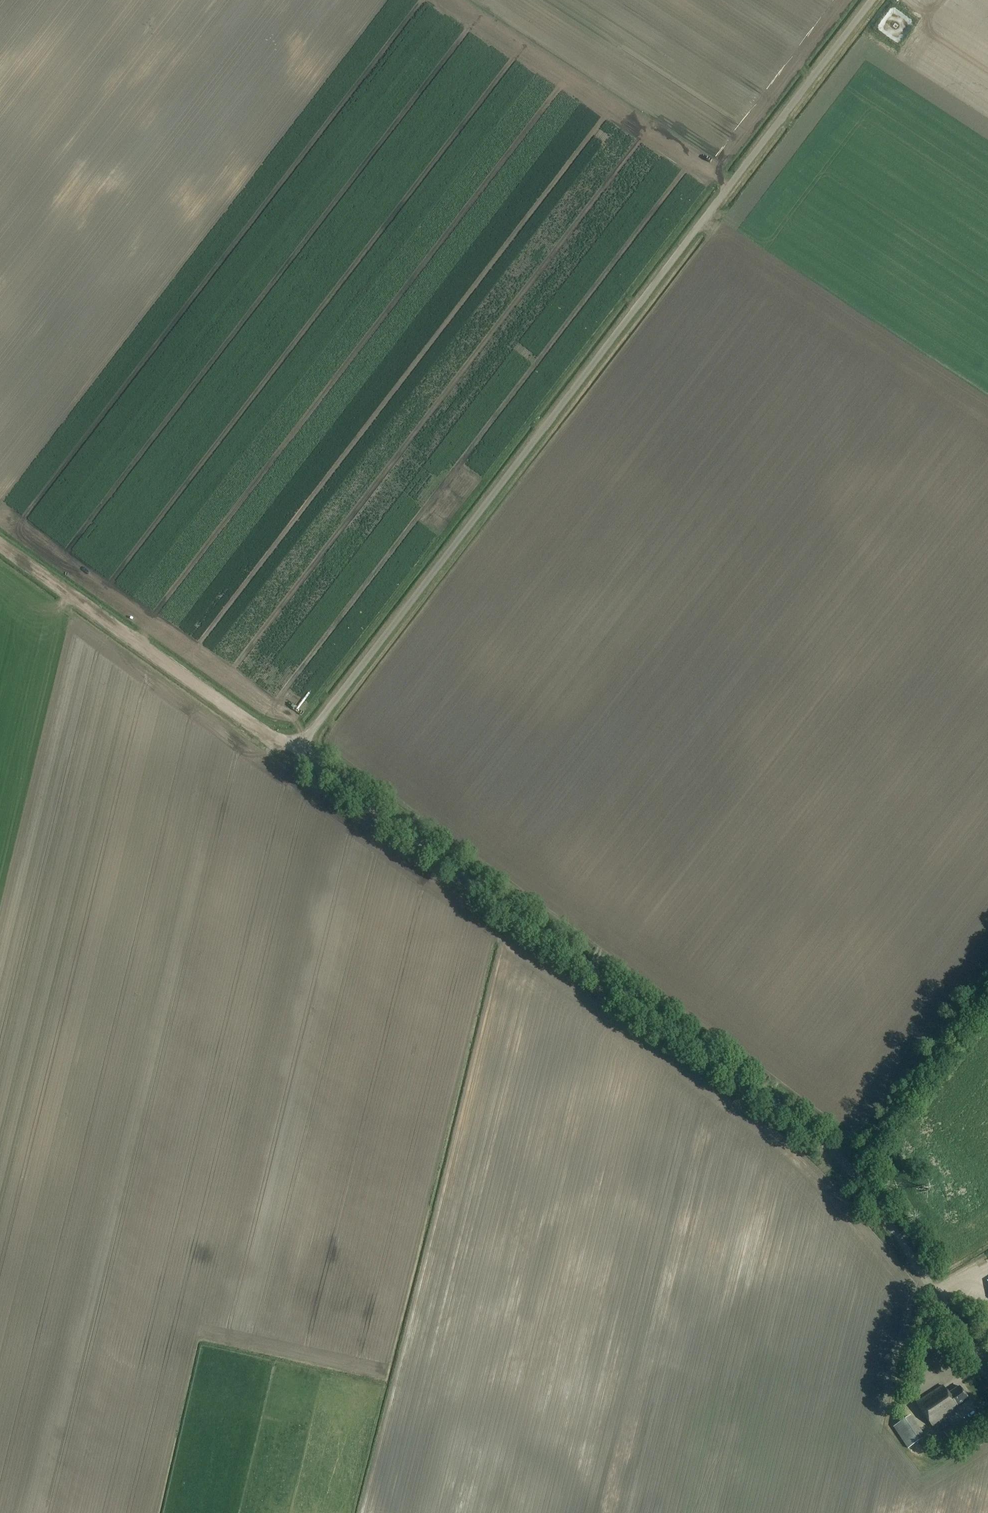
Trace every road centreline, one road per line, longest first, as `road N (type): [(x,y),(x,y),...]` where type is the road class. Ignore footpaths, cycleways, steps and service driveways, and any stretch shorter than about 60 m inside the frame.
road 1 (unclassified): [(987,1370),(864,1185),(823,1141),(300,752),(872,0)]
road 2 (track): [(300,752),(0,547)]

